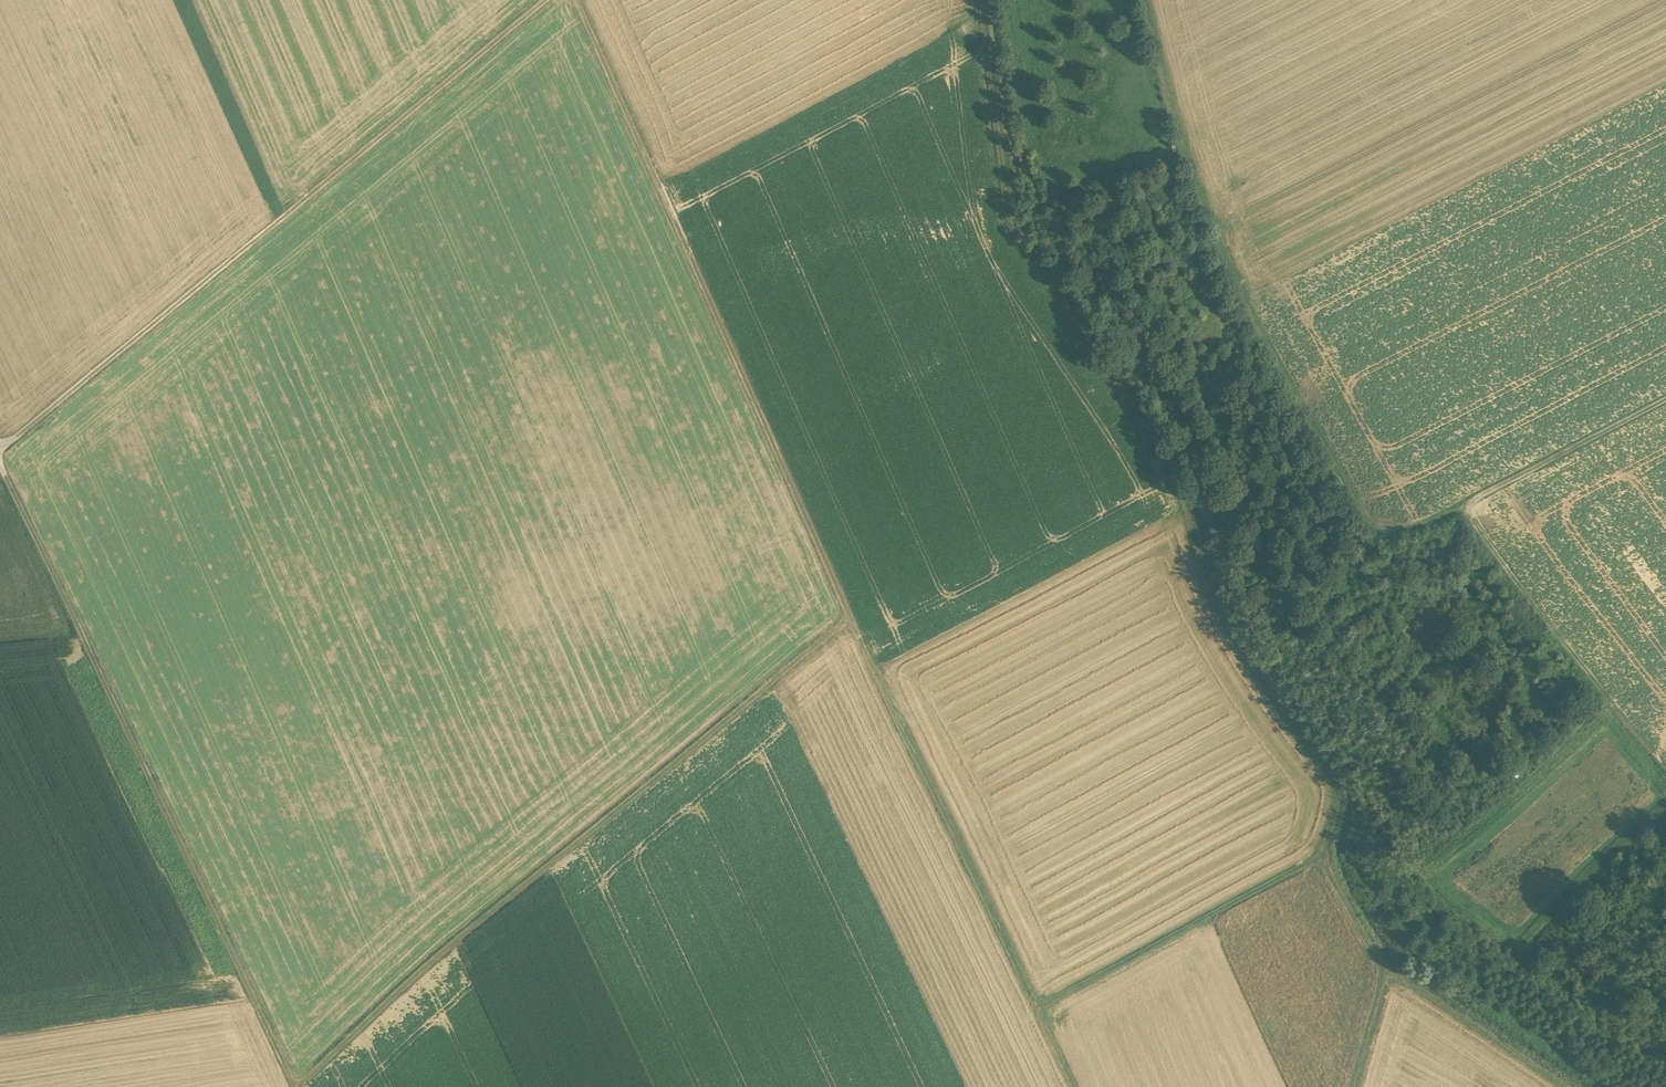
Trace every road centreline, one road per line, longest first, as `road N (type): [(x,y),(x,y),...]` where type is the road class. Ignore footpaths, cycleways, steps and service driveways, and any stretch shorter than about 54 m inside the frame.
road 1 (track): [(313,1086),(856,624),(581,0)]
road 2 (track): [(984,0),(1013,222),(1180,473),(1213,582),(1262,671),(1343,786),(1332,867),(1392,974),(1565,1086)]
road 3 (track): [(1,465),(556,0)]
road 4 (track): [(1,465),(302,1086)]
road 5 (track): [(1459,507),(1406,535),(1366,524),(1242,300),(1164,95),(1144,0)]
road 6 (track): [(1665,762),(1459,507),(1510,493),(1665,412)]
road 7 (track): [(1044,1017),(856,624)]
road 8 (track): [(1078,1086),(1044,1017),(1333,860)]

